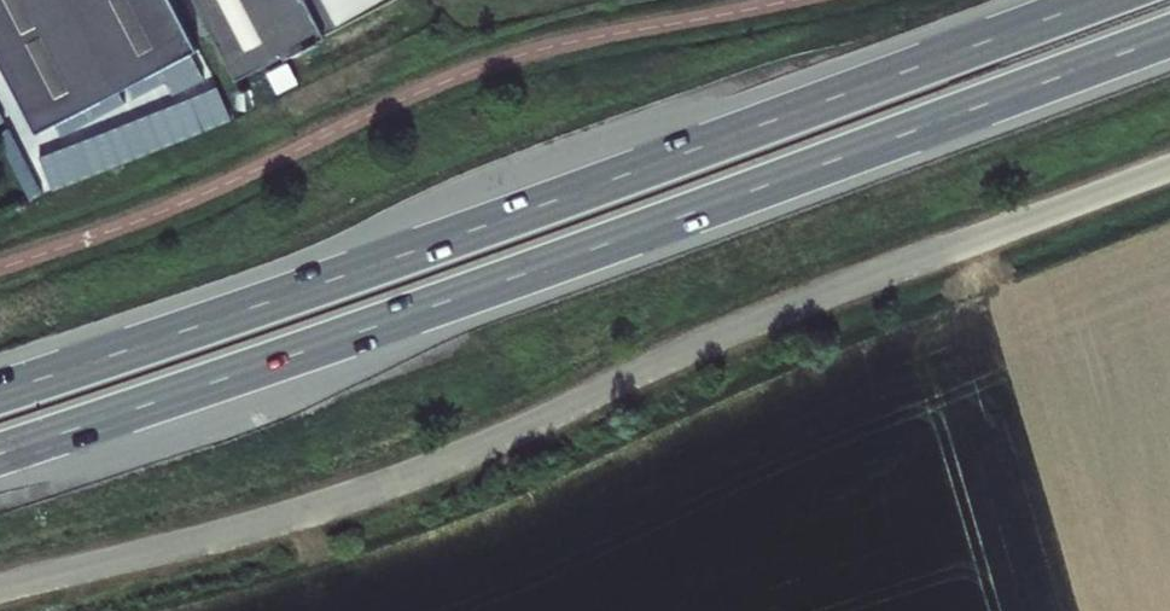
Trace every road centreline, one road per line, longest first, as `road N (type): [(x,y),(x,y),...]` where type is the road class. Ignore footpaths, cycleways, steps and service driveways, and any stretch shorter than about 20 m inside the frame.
road 1 (trunk): [(0,453),(523,275),(1169,36)]
road 2 (trunk): [(1101,0),(456,237),(0,393)]

